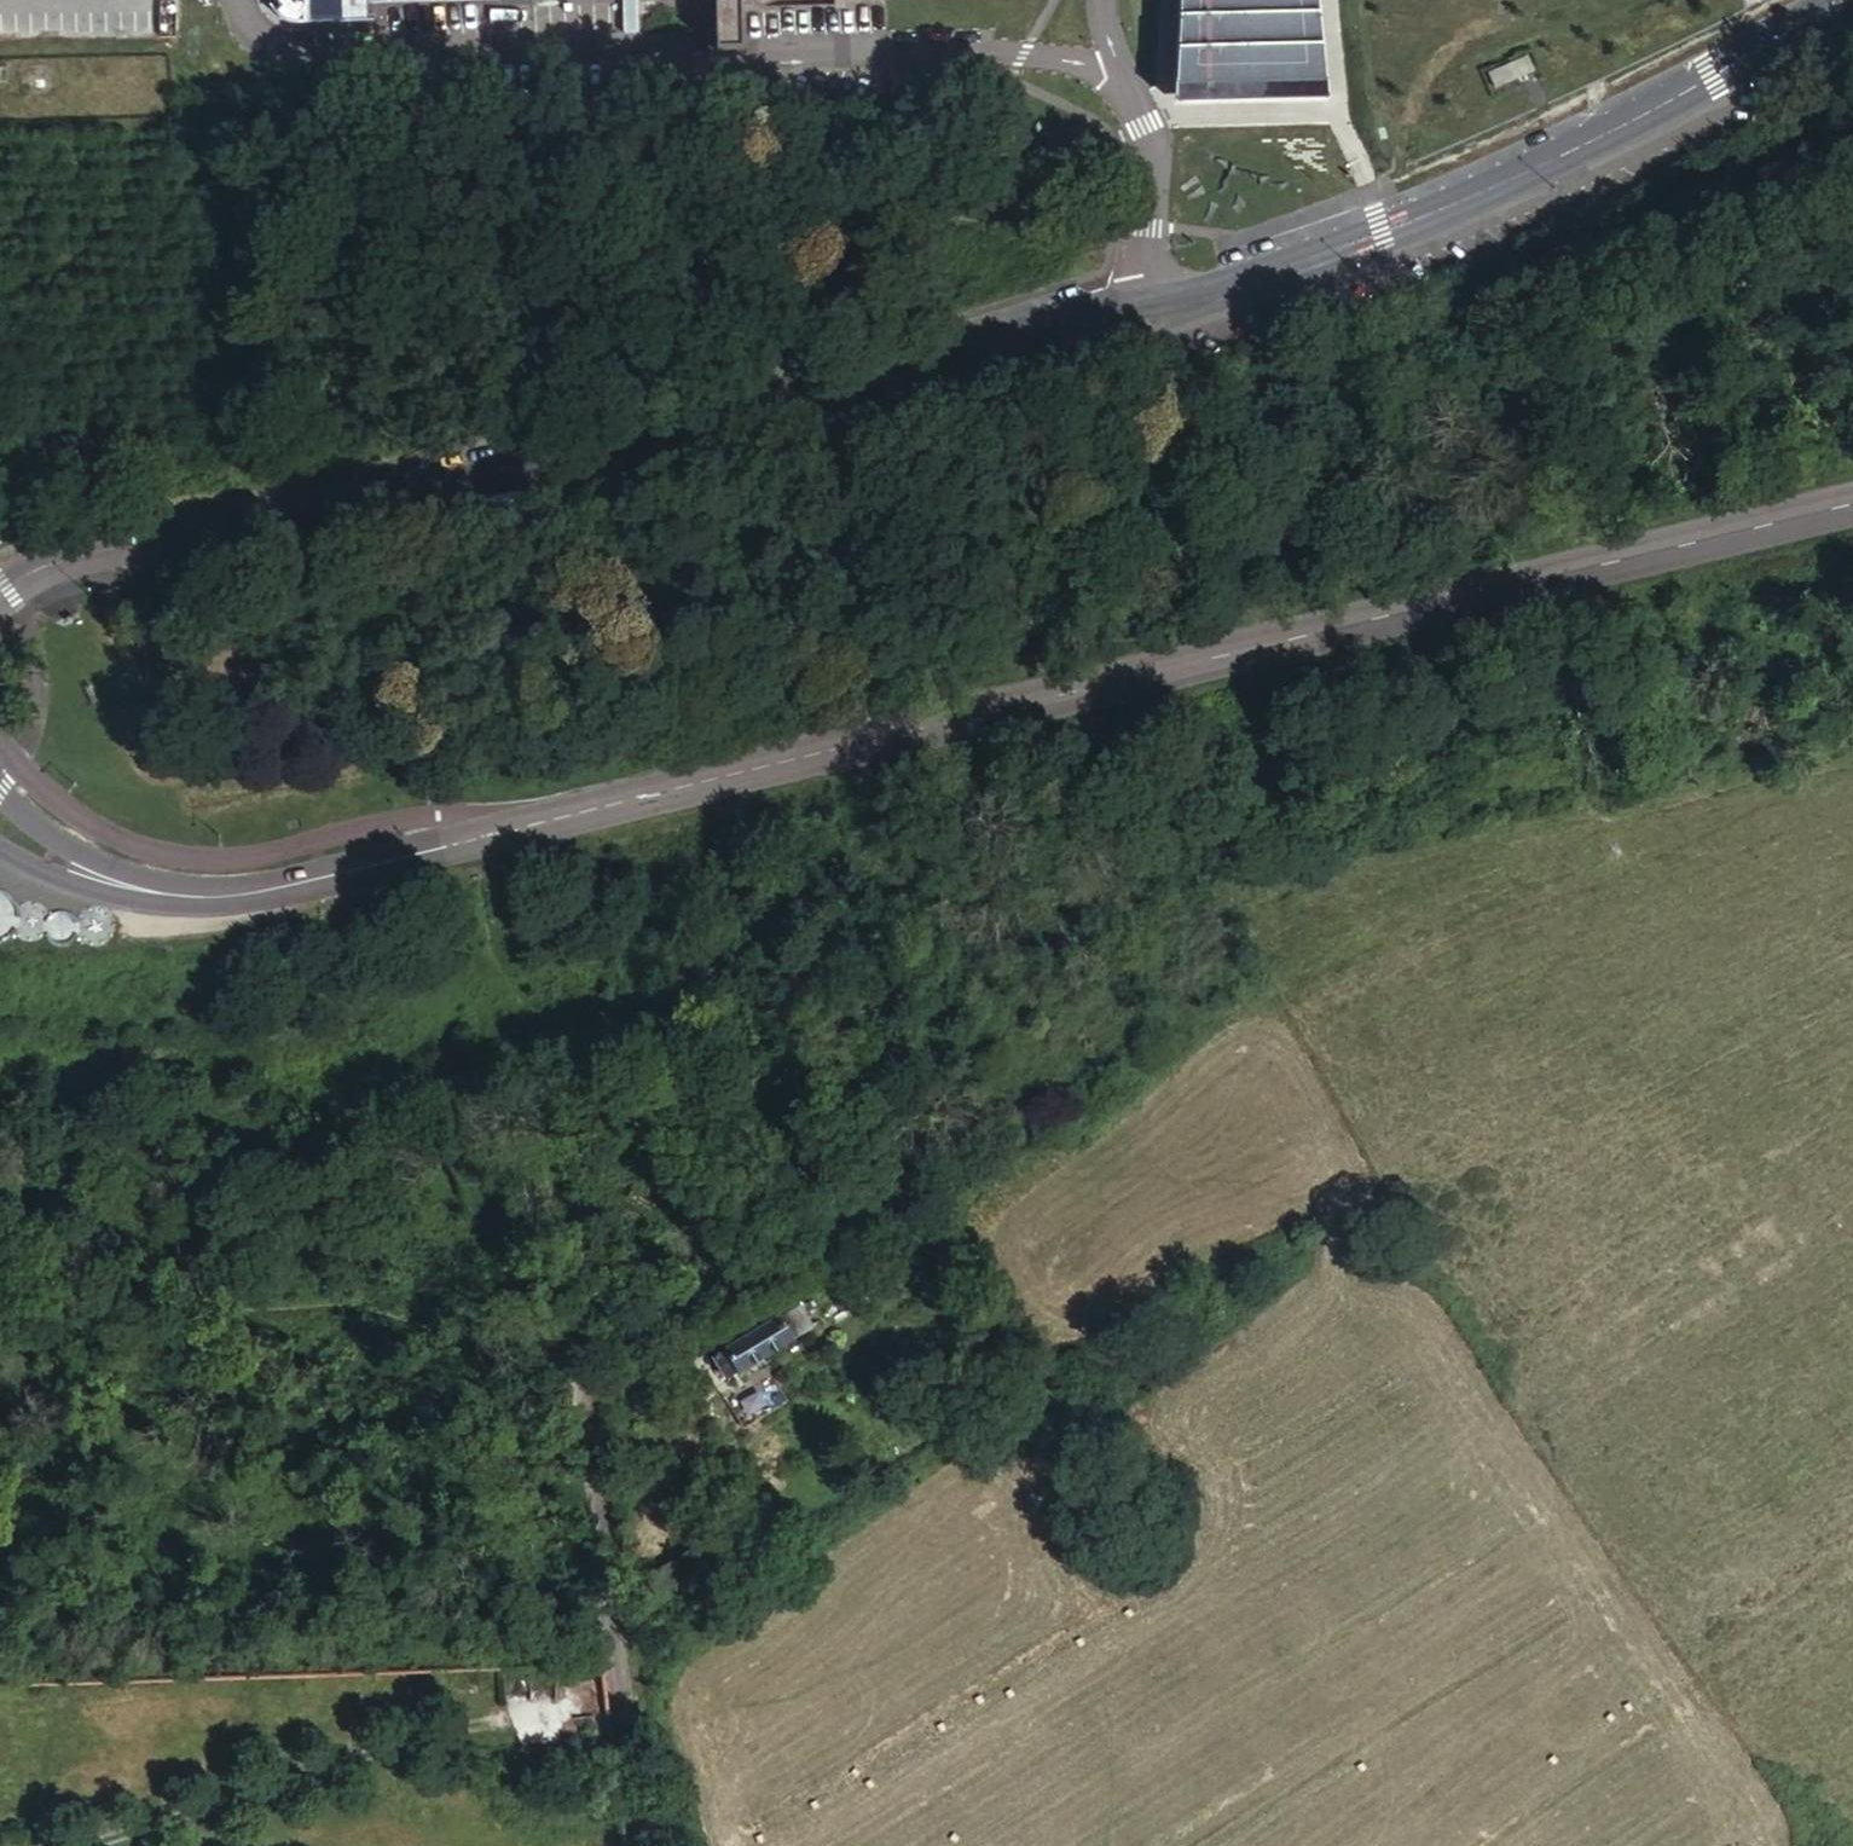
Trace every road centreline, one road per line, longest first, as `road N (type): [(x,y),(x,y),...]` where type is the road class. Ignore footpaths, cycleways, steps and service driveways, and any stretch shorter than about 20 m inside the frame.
road 1 (unclassified): [(0,592),(81,557),(341,511),(779,414),(1267,277),(1565,152),(1842,0)]
road 2 (tertiary): [(1852,506),(299,885),(184,896)]
road 3 (track): [(588,1465),(538,1057)]
road 4 (tertiary): [(184,896),(52,830),(0,783)]
road 5 (tertiary): [(0,841),(106,889),(184,896)]

